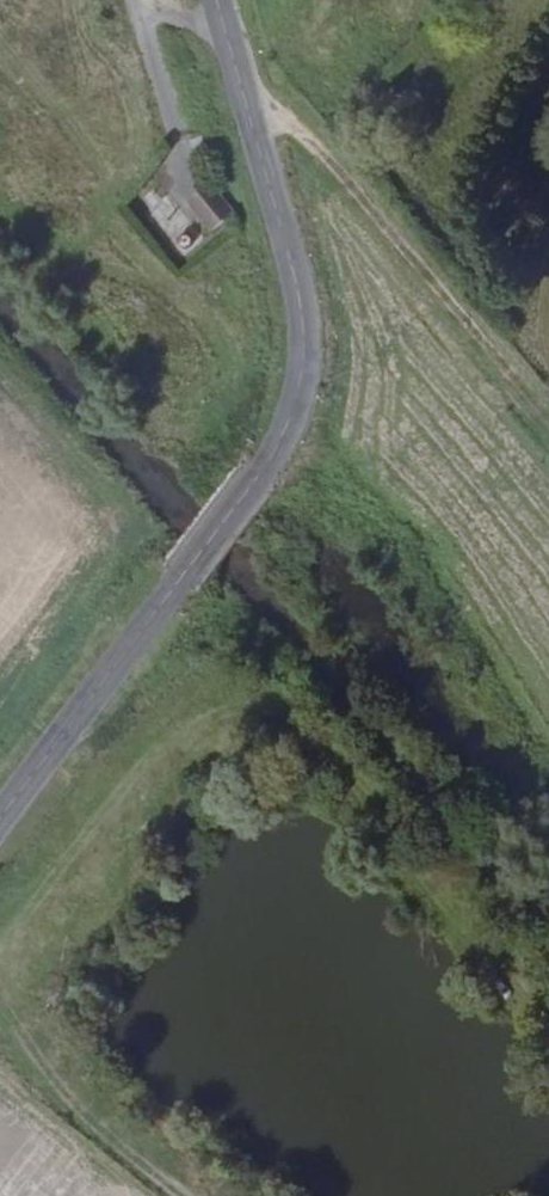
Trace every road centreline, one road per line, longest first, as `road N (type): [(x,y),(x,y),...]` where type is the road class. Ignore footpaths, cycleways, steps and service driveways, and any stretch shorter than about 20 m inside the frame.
road 1 (tertiary): [(214,0),(280,232),(299,353),(289,415),(262,475),(0,814)]
road 2 (track): [(548,1041),(465,957),(359,795),(322,769),(272,752),(218,768),(145,829),(102,883),(74,942),(64,1003)]
road 3 (track): [(239,90),(346,164),(548,402)]
road 4 (track): [(0,997),(90,1116),(183,1195)]

